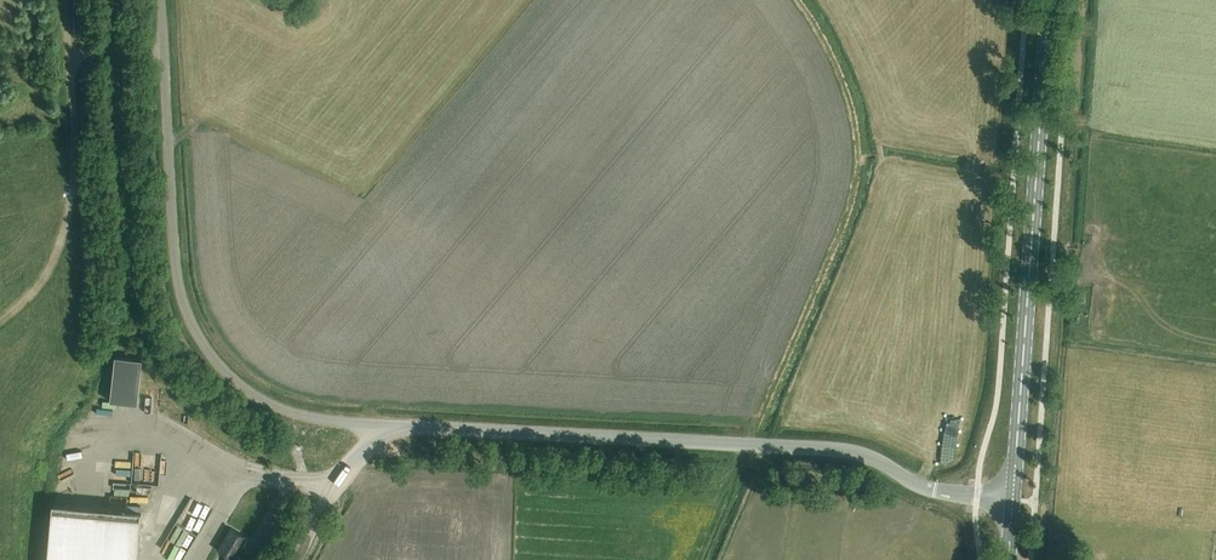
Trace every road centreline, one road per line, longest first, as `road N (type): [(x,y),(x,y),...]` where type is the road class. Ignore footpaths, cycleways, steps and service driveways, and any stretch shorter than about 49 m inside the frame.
road 1 (unclassified): [(1012,501),(924,487),(846,450),(336,421),(255,396),(215,359),(179,290),(161,0)]
road 2 (secondary): [(1012,501),(1048,0)]

